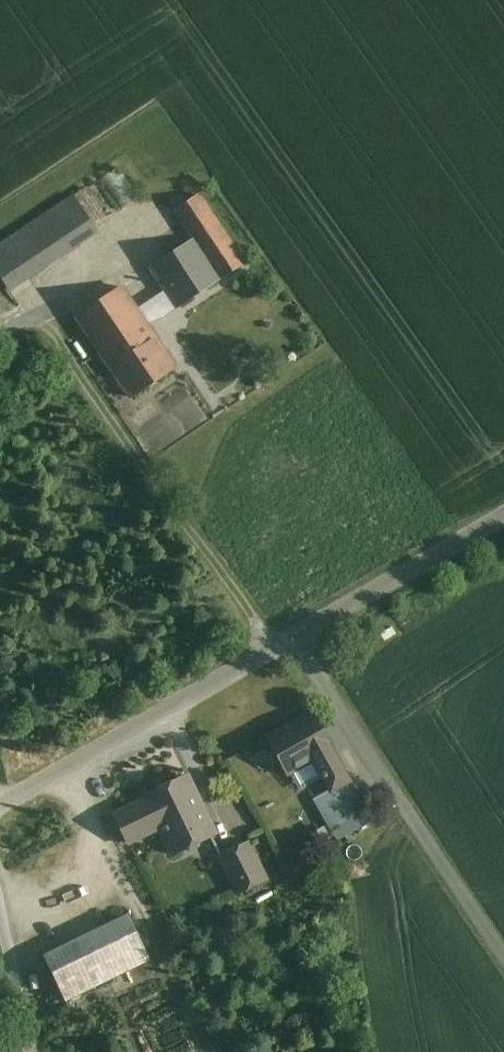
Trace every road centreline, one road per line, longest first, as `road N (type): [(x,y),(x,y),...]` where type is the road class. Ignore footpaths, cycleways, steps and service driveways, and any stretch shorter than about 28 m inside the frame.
road 1 (unclassified): [(0,807),(503,516)]
road 2 (unclassified): [(0,919),(26,1051)]

